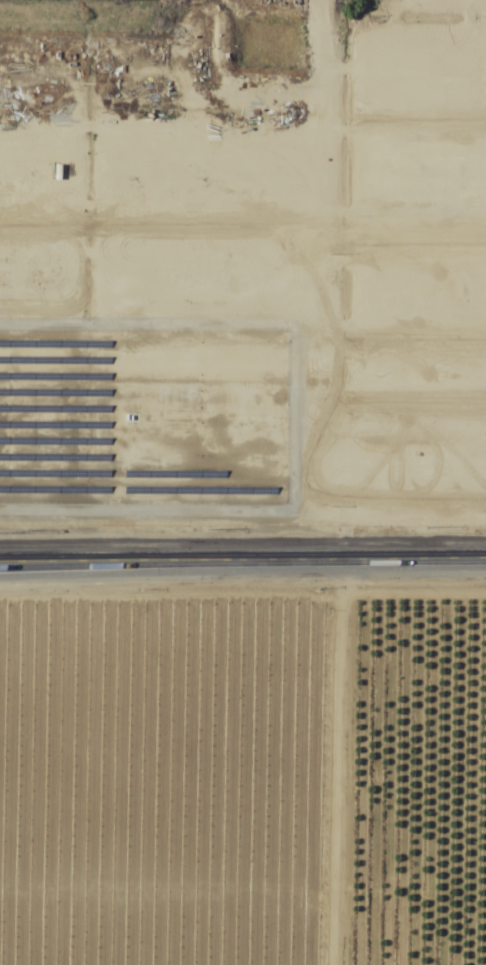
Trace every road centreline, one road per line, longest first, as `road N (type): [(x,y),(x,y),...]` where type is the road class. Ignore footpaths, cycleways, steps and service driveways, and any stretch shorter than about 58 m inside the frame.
road 1 (trunk): [(485,557),(0,562)]

